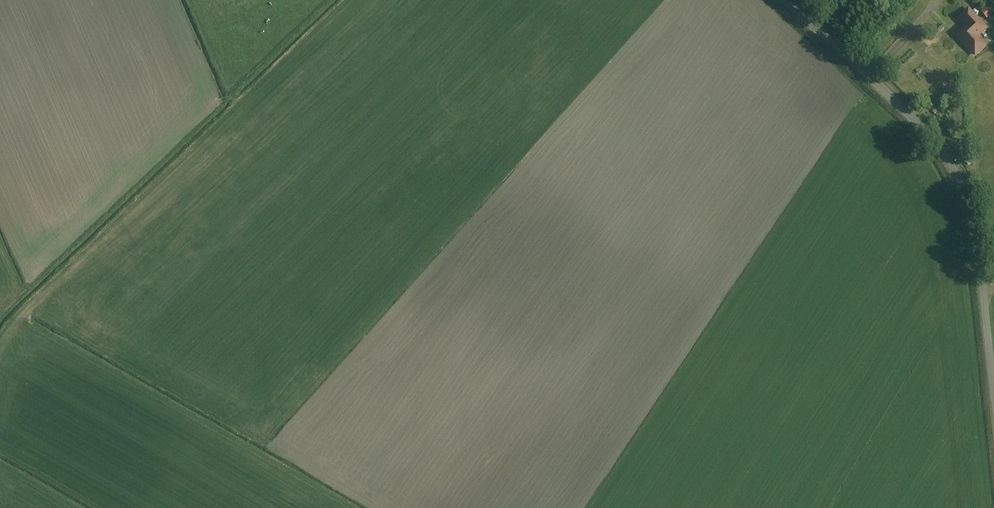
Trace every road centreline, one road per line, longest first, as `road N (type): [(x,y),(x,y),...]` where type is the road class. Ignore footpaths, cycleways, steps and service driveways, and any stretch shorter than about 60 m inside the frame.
road 1 (unclassified): [(993,395),(962,193),(915,122),(783,0)]

